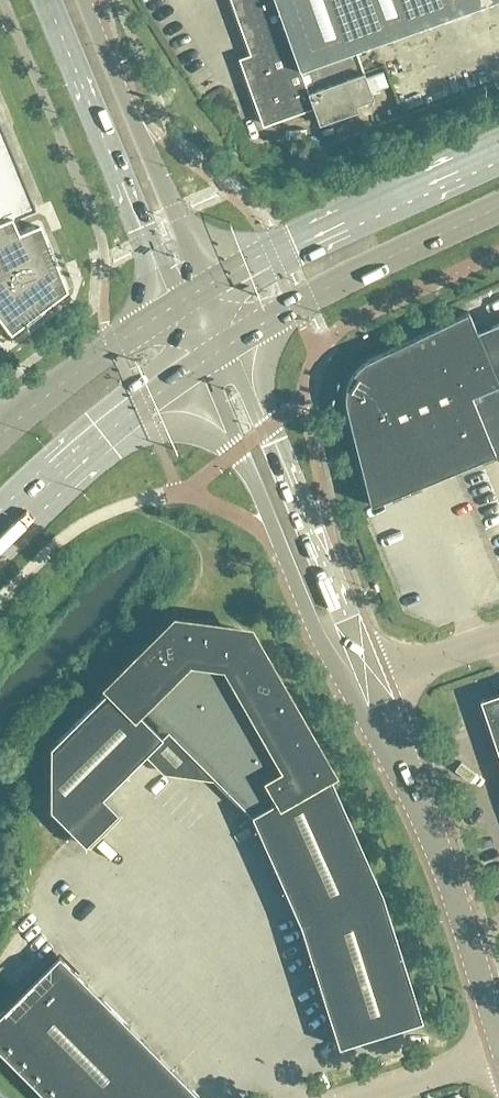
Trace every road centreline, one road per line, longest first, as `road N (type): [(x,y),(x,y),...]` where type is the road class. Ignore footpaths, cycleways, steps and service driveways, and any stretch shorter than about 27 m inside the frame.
road 1 (tertiary): [(375,671),(237,337)]
road 2 (tertiary): [(195,364),(346,681)]
road 3 (tertiary): [(47,0),(168,303)]
road 4 (primary): [(498,143),(212,280)]
road 5 (tertiary): [(212,280),(84,0)]
road 6 (primary): [(237,337),(364,263),(498,203)]
road 7 (primary): [(0,534),(195,364)]
road 8 (primary): [(168,303),(0,441)]
road 9 (tertiary): [(498,1037),(433,843)]
road 10 (tertiary): [(346,681),(433,843)]
road 11 (tertiary): [(433,843),(375,671)]
road 12 (unclassified): [(359,1097),(498,1053)]
road 13 (unclassified): [(498,630),(375,671)]

